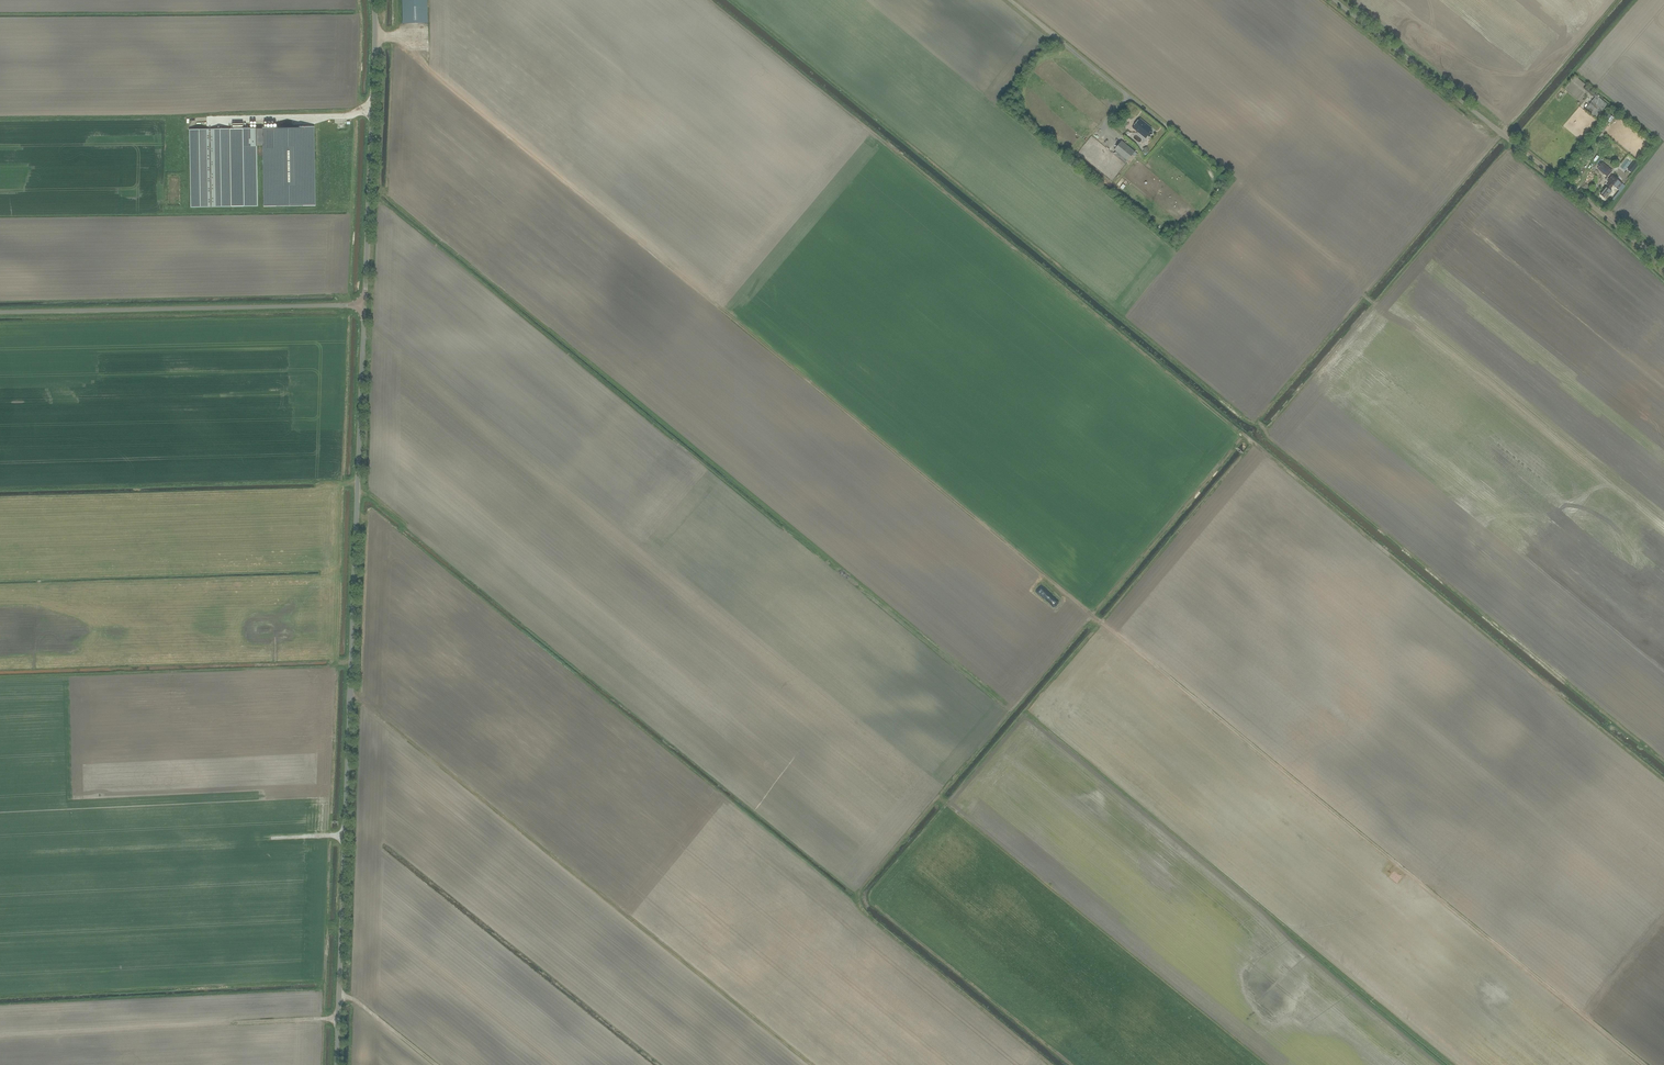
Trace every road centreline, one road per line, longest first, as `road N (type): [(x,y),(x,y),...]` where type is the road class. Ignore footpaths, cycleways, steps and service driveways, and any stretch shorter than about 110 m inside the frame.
road 1 (residential): [(338,1064),(365,305)]
road 2 (unclassified): [(1663,272),(1336,0)]
road 3 (unclassified): [(365,305),(0,313)]
road 4 (residential): [(365,305),(372,0)]
road 5 (unclassified): [(1167,127),(1013,0)]
road 6 (track): [(1500,134),(1613,0)]

